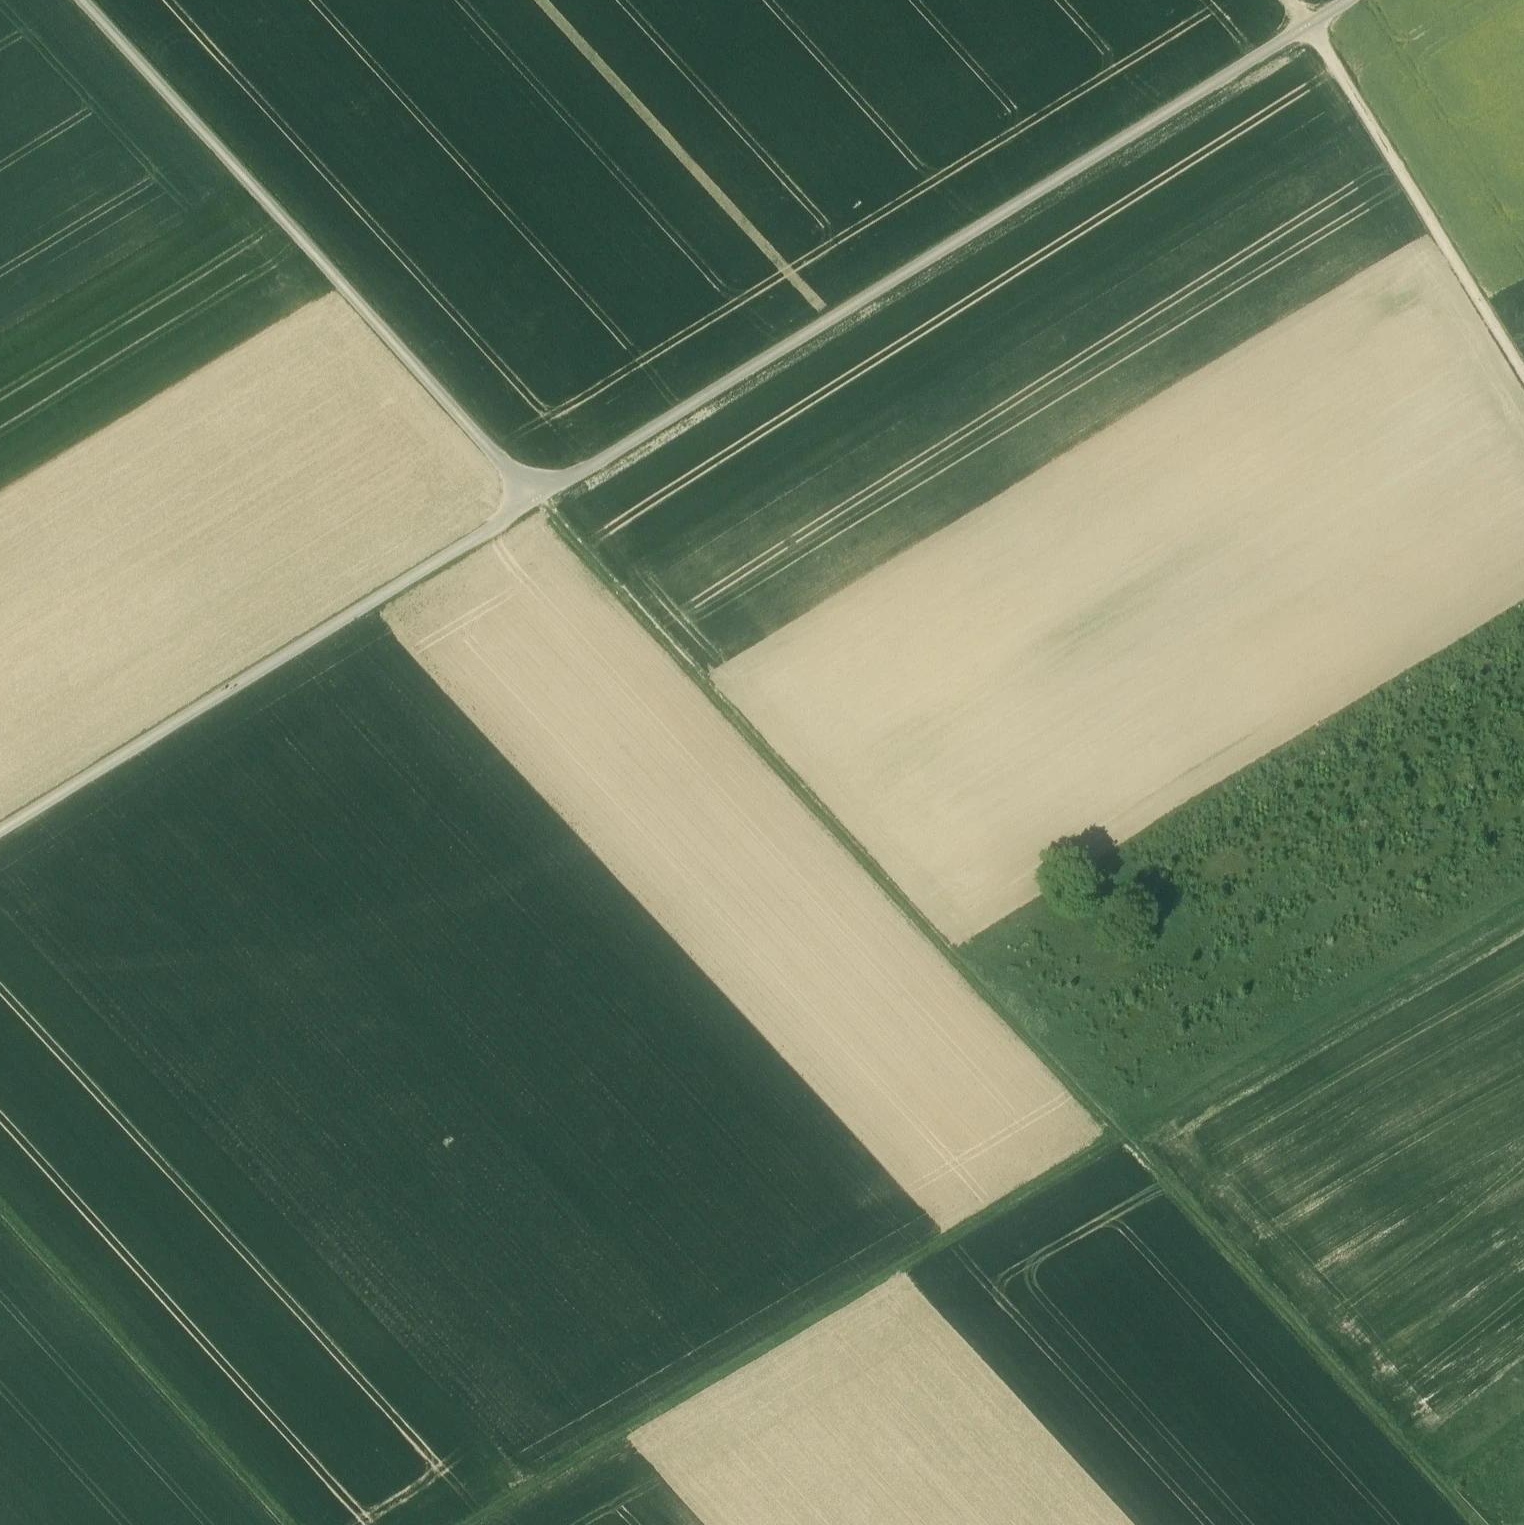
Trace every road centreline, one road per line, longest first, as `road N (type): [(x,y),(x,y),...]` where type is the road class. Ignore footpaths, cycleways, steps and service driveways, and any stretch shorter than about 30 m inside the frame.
road 1 (track): [(534,499),(1478,1524)]
road 2 (track): [(534,499),(1351,0)]
road 3 (track): [(1117,1135),(464,1524)]
road 4 (track): [(75,0),(534,499)]
road 5 (track): [(534,499),(0,831)]
road 6 (track): [(1523,907),(1128,1146)]
road 7 (track): [(1285,0),(1309,26),(1523,379)]
road 8 (track): [(0,1198),(286,1524)]

